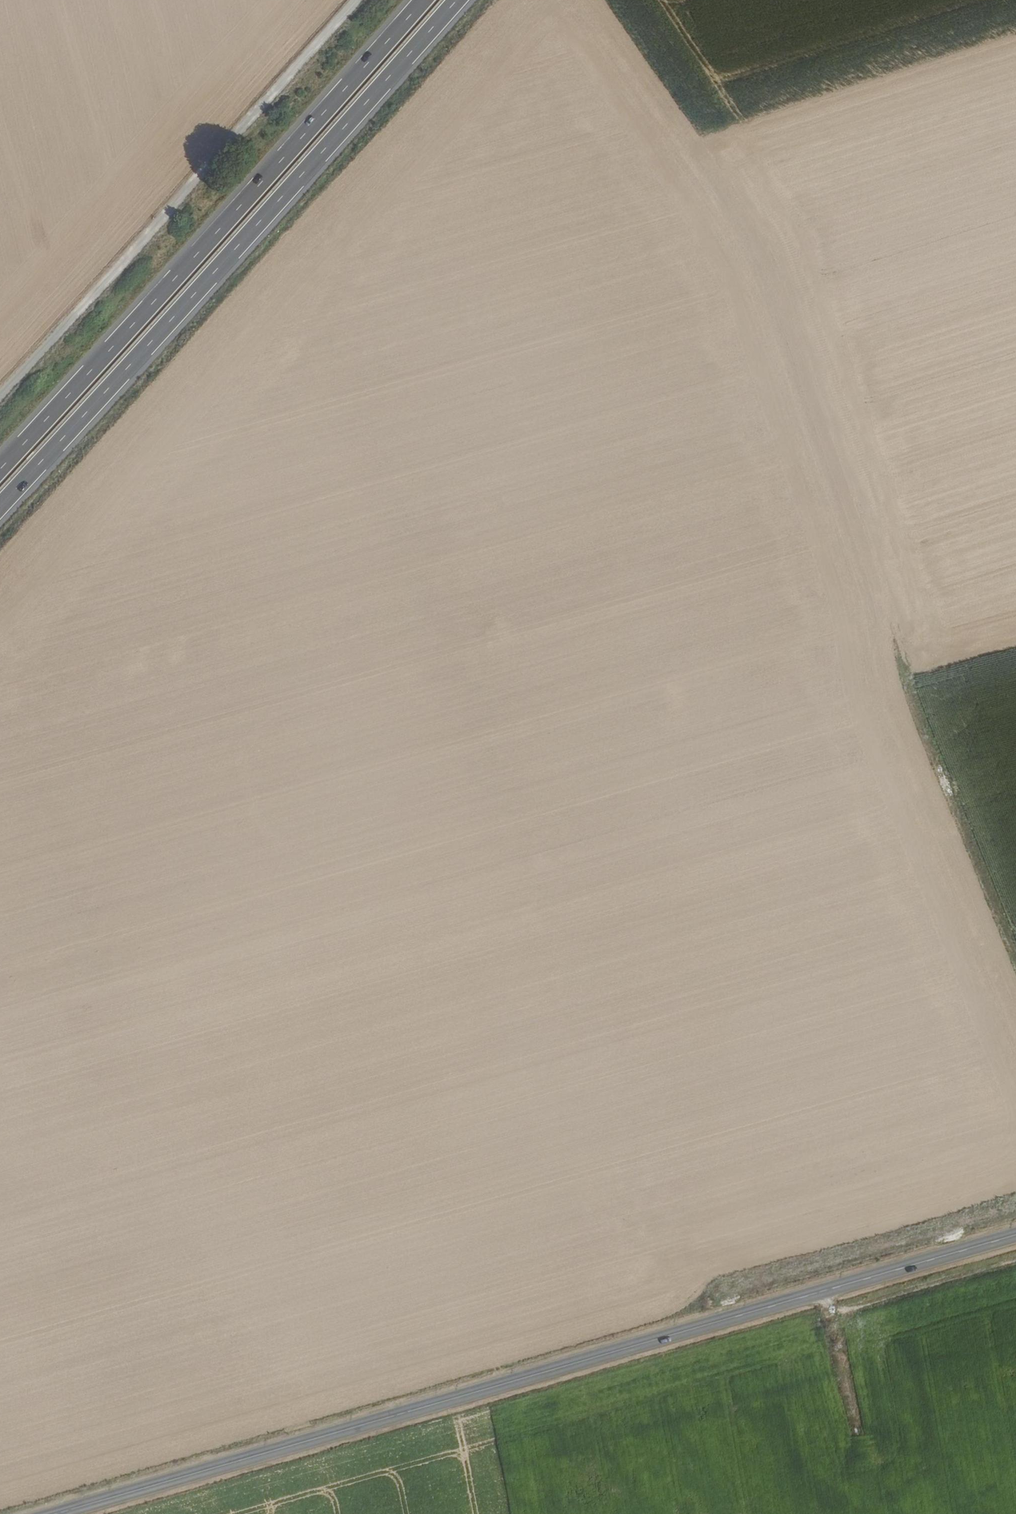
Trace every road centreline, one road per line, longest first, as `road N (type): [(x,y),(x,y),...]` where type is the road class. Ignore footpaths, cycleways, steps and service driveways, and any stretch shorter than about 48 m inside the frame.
road 1 (tertiary): [(1015,1235),(56,1513)]
road 2 (trunk): [(0,503),(457,0)]
road 3 (trunk): [(425,0),(0,465)]
road 4 (track): [(351,0),(0,396)]
road 5 (track): [(1015,956),(910,690)]

